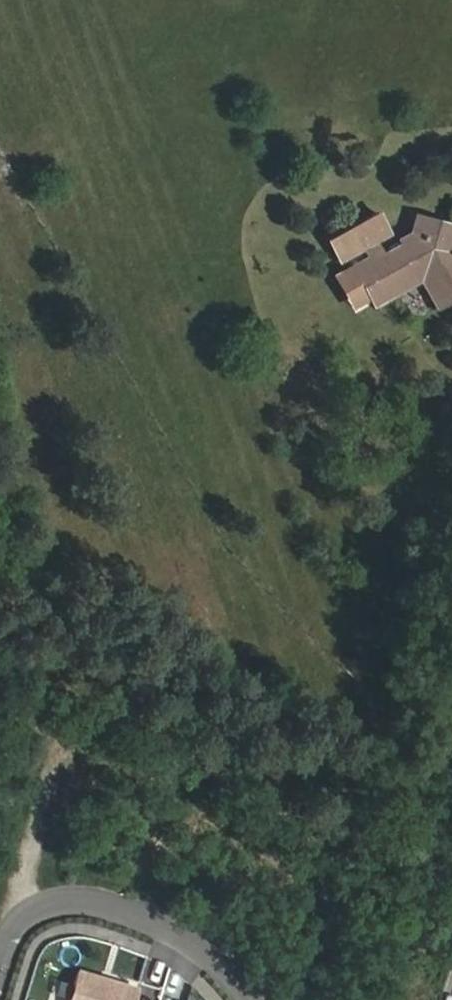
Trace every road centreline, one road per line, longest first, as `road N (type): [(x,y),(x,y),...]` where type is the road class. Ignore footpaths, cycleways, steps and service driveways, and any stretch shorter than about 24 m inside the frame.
road 1 (residential): [(248,999),(229,971),(169,928),(99,901),(47,905),(23,920),(0,958)]

